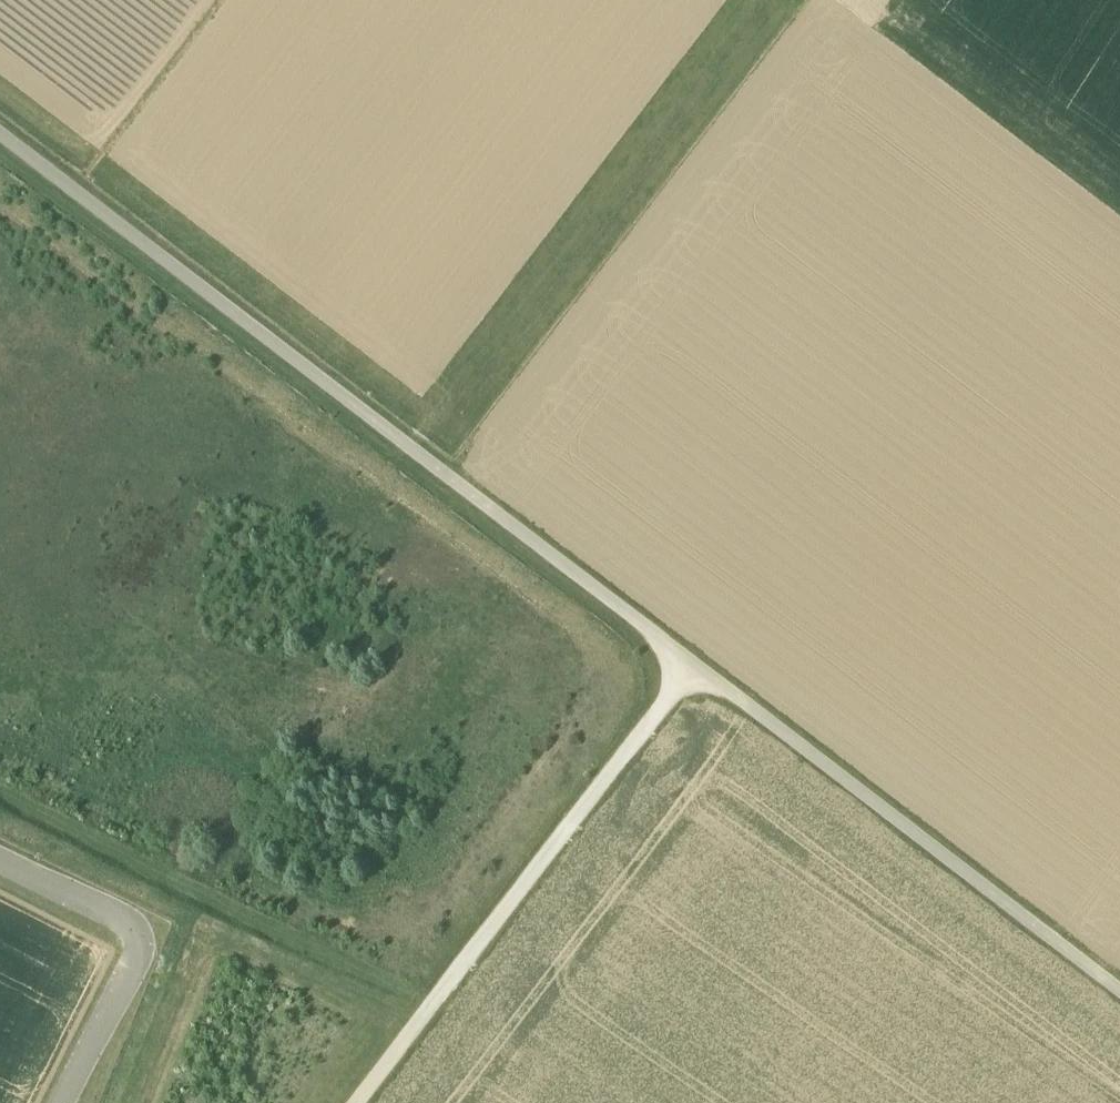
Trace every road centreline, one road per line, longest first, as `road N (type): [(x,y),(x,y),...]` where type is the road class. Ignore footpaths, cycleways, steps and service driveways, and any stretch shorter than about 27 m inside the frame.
road 1 (unclassified): [(0,140),(1119,992)]
road 2 (track): [(688,668),(356,1102)]

